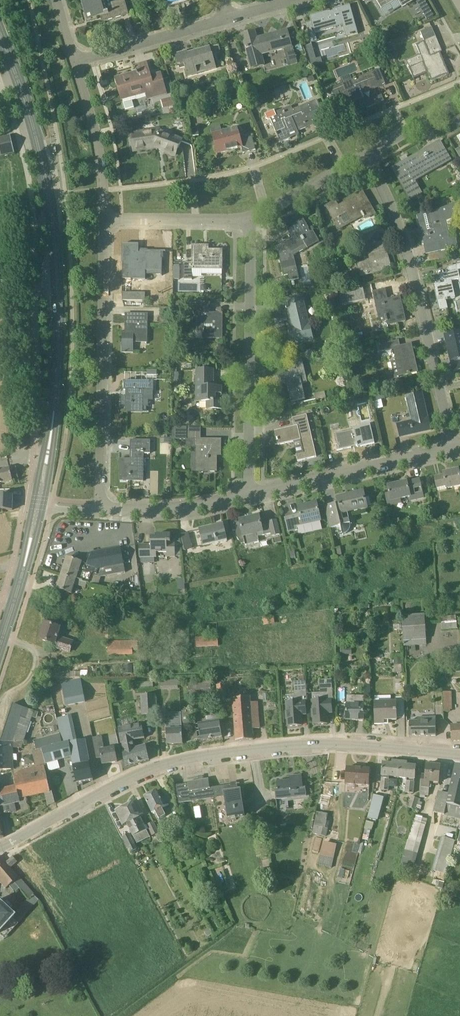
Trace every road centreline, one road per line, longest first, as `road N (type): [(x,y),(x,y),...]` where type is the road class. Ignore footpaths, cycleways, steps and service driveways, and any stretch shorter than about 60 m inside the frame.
road 1 (primary): [(38,505),(58,358),(55,270),(40,152),(0,32)]
road 2 (tertiary): [(16,839),(93,796),(195,759),(307,745),(459,754)]
road 3 (residential): [(451,447),(416,285),(369,156)]
road 4 (residential): [(101,502),(107,220)]
road 5 (residential): [(250,495),(250,219)]
road 6 (residential): [(250,495),(451,447)]
road 7 (residential): [(107,220),(76,61)]
road 8 (residential): [(76,61),(227,19)]
road 9 (residential): [(105,508),(203,507),(250,495)]
road 10 (primary): [(0,646),(38,505)]
road 11 (residential): [(250,219),(107,220)]
road 12 (residential): [(250,219),(369,156)]

